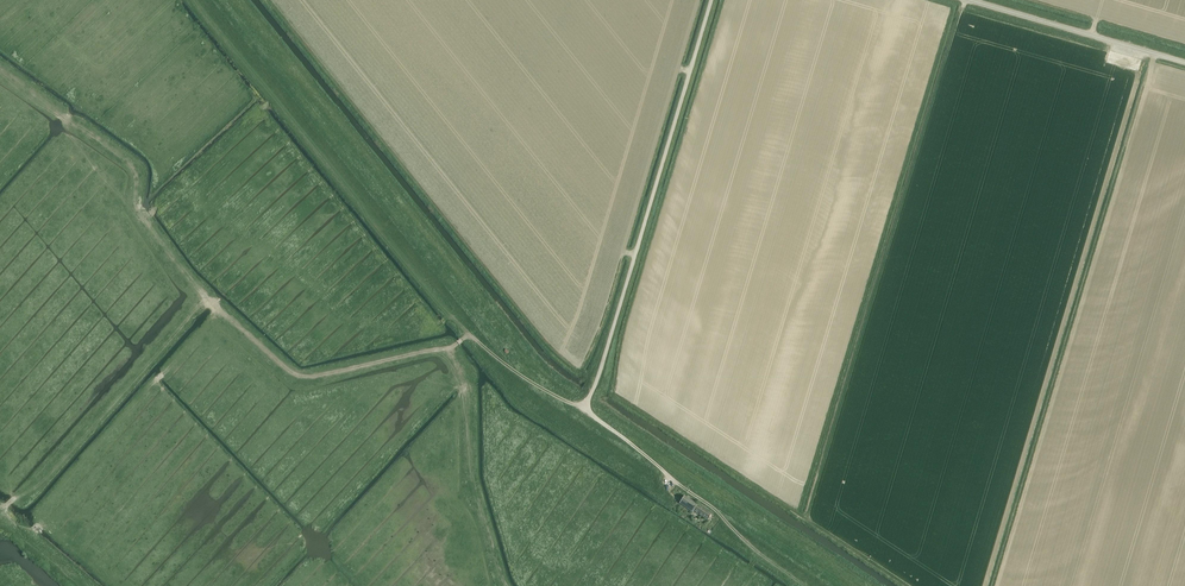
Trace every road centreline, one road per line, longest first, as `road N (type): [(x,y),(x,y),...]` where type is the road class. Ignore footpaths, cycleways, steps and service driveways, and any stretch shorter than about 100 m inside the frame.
road 1 (track): [(469,336),(300,379),(209,303),(28,503),(0,507)]
road 2 (track): [(199,0),(469,336),(513,372)]
road 3 (unclassified): [(584,408),(711,0)]
road 4 (tertiary): [(1184,62),(970,0)]
road 5 (track): [(805,585),(685,489)]
road 6 (unclassified): [(584,408),(685,489)]

